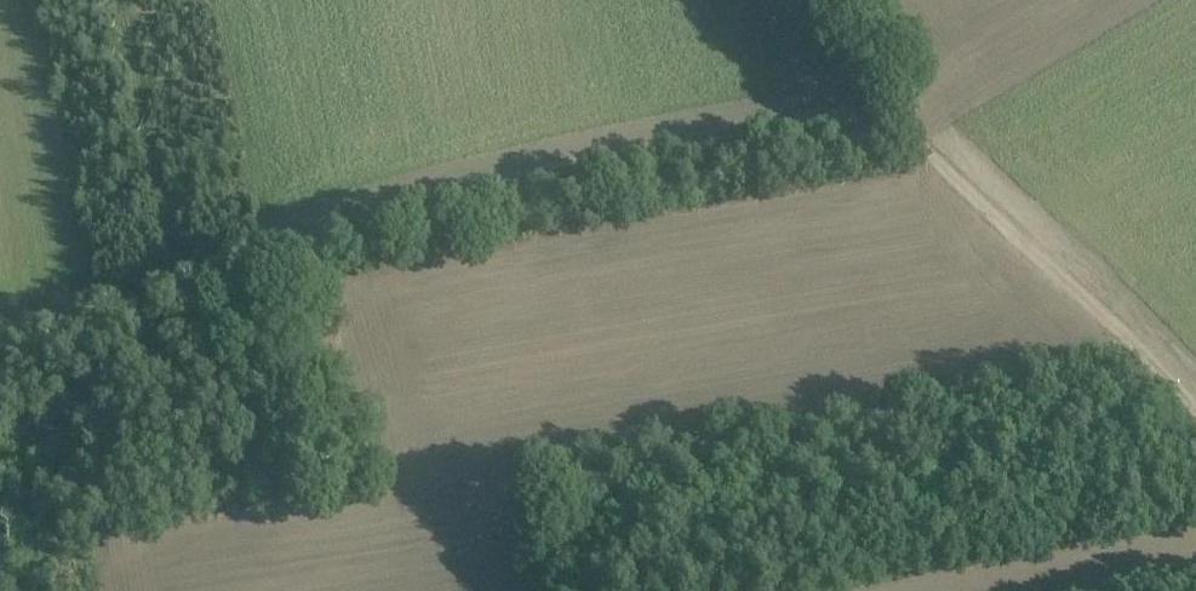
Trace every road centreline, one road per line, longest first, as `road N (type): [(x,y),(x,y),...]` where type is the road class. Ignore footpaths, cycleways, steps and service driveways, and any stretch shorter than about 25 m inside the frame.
road 1 (track): [(0,334),(317,247),(892,122)]
road 2 (track): [(799,0),(840,64),(892,122),(1151,365),(1195,420)]
road 3 (track): [(122,0),(179,284)]

